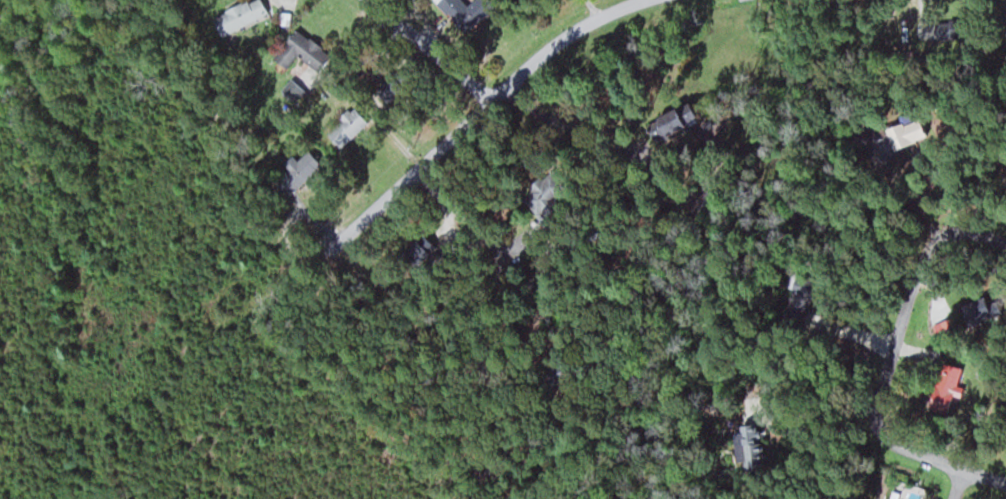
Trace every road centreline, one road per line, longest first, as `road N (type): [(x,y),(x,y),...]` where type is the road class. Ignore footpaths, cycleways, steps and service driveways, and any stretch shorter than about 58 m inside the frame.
road 1 (residential): [(337,243),(576,28),(642,0)]
road 2 (residential): [(1005,494),(925,468),(904,453),(897,427),(957,238),(978,231),(1005,236)]
road 3 (residential): [(418,170),(487,207),(511,195),(533,155),(530,130),(492,99)]
road 4 (residential): [(492,99),(370,0)]

